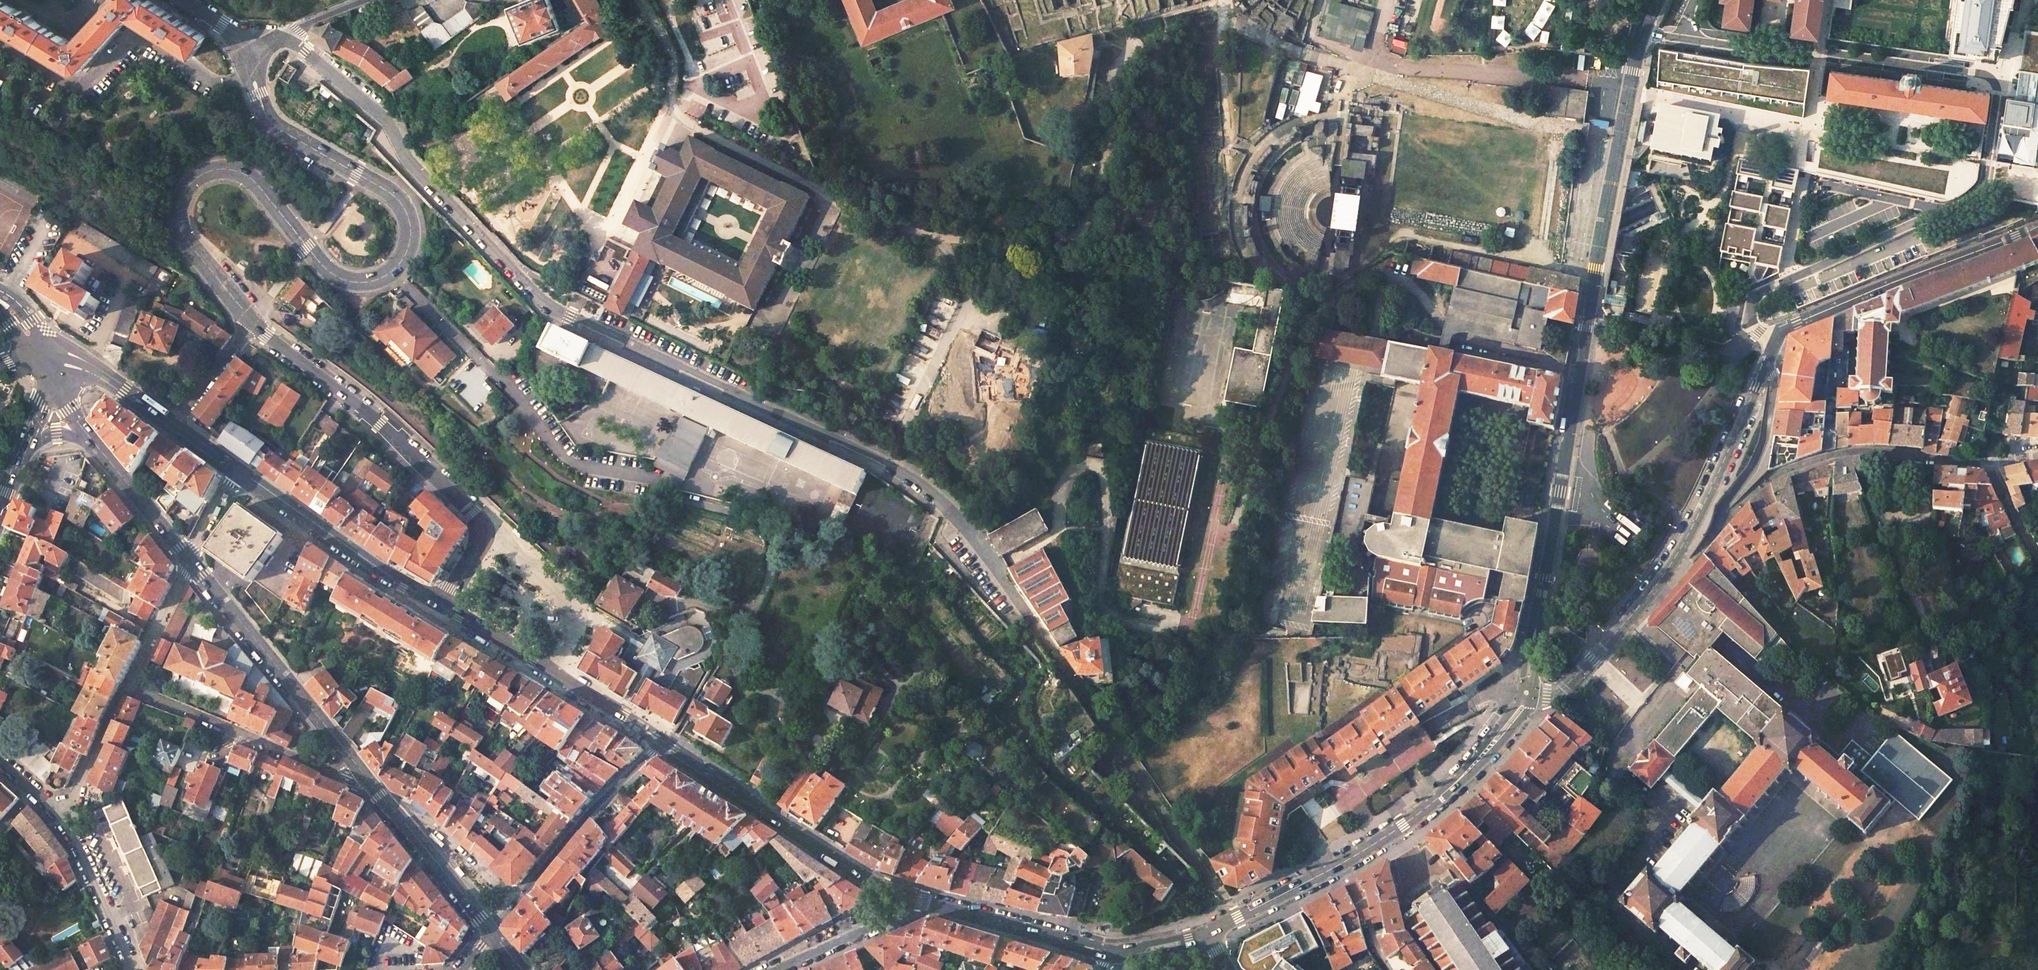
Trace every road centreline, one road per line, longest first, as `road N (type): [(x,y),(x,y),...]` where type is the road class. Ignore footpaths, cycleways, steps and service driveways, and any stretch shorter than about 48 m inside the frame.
road 1 (residential): [(1105,726),(997,567),(926,486),(554,311),(409,158),(386,119),(283,36)]
road 2 (trunk): [(667,969),(0,319)]
road 3 (residential): [(1775,340),(1750,317),(1762,291),(1977,192),(1988,163),(1993,79),(1642,32)]
road 4 (trunk): [(0,444),(544,969)]
road 5 (residential): [(1536,626),(1642,32)]
road 6 (residential): [(1537,694),(1562,690),(1666,571),(1775,340)]
road 7 (tertiary): [(252,320),(189,243),(178,218),(181,190),(200,170),(242,171),(334,275),(363,282),(390,273)]
road 8 (tertiary): [(252,320),(371,414),(483,526),(444,607)]
road 9 (residential): [(1207,932),(1344,861),(1472,767)]
road 10 (tertiary): [(390,273),(409,246),(406,214),(386,189),(268,119),(255,83),(255,49)]
road 11 (residential): [(658,742),(784,828),(906,896)]
road 12 (residential): [(1775,340),(1811,316),(2037,226)]
road 13 (primary): [(365,774),(188,559)]
road 14 (unclassified): [(125,686),(350,780),(365,774)]
road 15 (residential): [(444,607),(658,742)]
road 16 (tertiary): [(234,470),(444,607)]
road 17 (residential): [(658,742),(517,900)]
road 18 (residential): [(906,896),(1107,953)]
road 19 (unclassified): [(59,811),(134,969)]
road 20 (residential): [(393,809),(408,806),(517,900)]
road 21 (primary): [(490,931),(393,809)]
road 22 (residential): [(390,273),(501,381)]
road 23 (primary): [(188,559),(91,440)]
road 24 (residential): [(777,969),(897,915),(906,896)]
road 25 (residential): [(188,559),(125,686)]
road 26 (residential): [(125,686),(59,811)]
road 27 (residential): [(174,426),(252,320)]

